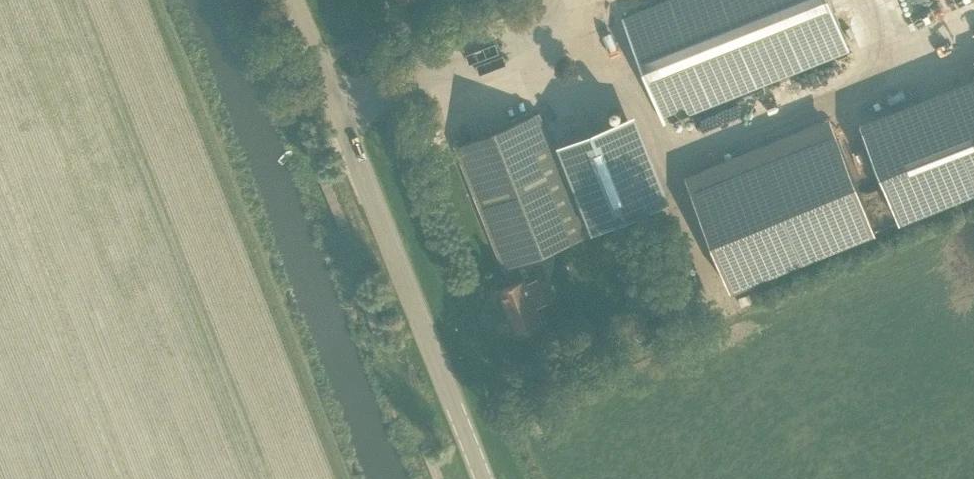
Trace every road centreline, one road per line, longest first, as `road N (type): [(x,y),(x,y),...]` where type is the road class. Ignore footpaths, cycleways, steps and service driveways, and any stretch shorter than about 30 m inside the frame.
road 1 (unclassified): [(486,478),(295,0)]

